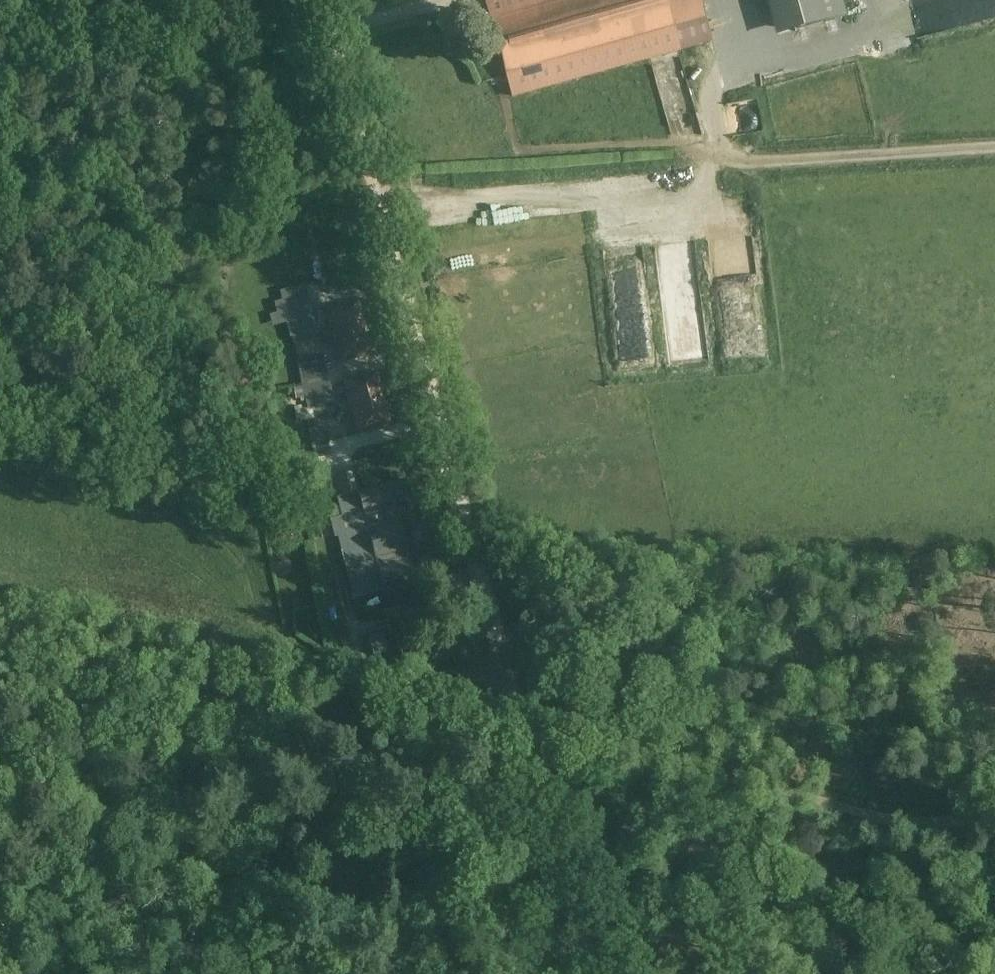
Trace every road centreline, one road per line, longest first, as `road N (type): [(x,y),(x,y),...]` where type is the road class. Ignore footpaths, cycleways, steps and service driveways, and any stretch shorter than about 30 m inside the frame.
road 1 (track): [(528,745),(323,0)]
road 2 (track): [(994,146),(713,165),(678,184),(402,195),(381,203)]
road 3 (track): [(528,745),(0,633)]
road 4 (track): [(994,818),(889,821),(765,786),(528,745)]
road 5 (track): [(589,973),(528,745)]

